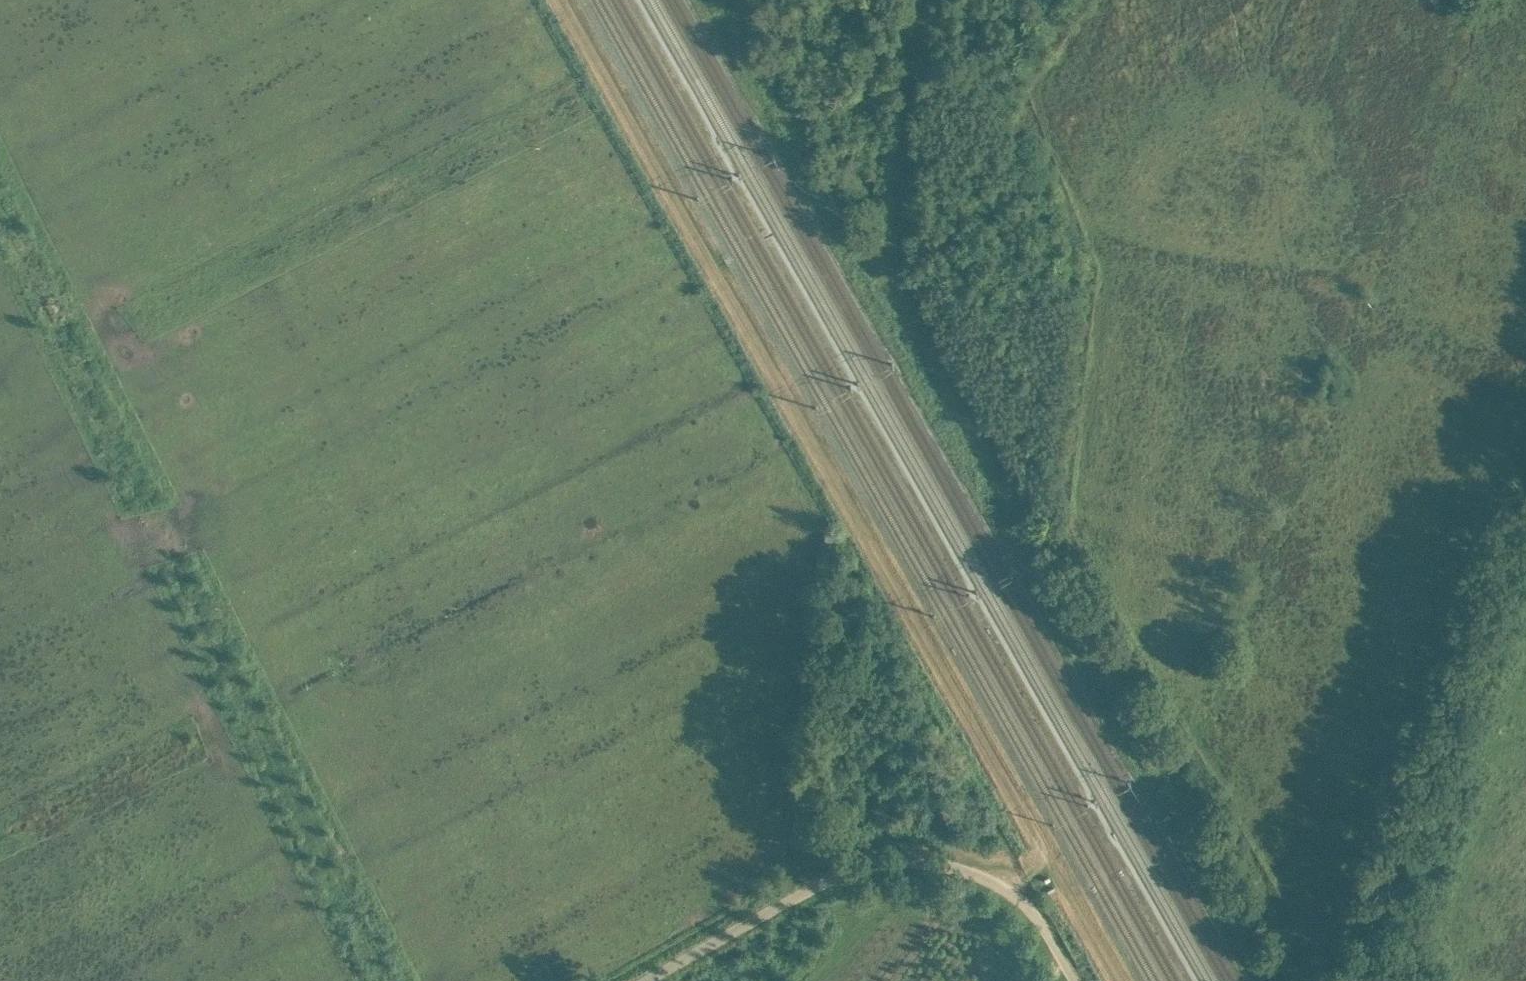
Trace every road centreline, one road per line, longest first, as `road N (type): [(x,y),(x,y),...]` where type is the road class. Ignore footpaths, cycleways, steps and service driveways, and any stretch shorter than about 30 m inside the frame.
road 1 (track): [(1290,980),(1017,508)]
road 2 (unclassified): [(649,980),(840,873),(873,862),(948,865),(1026,904)]

